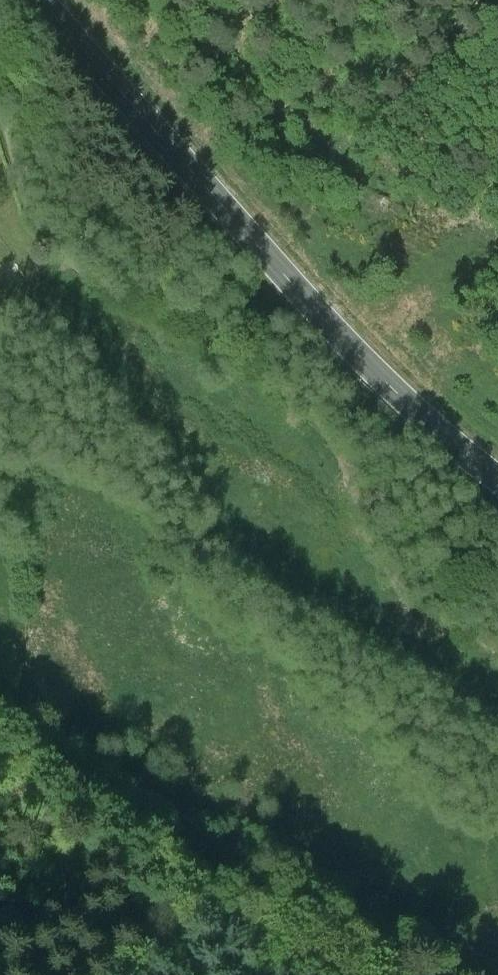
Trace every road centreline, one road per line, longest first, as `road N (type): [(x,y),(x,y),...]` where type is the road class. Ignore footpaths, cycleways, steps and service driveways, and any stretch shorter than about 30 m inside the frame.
road 1 (track): [(497,645),(423,613),(312,412),(262,374),(147,318),(68,264),(28,216),(0,118)]
road 2 (secondary): [(497,478),(377,374),(285,279),(42,0)]
road 3 (track): [(0,726),(129,817),(390,974)]

